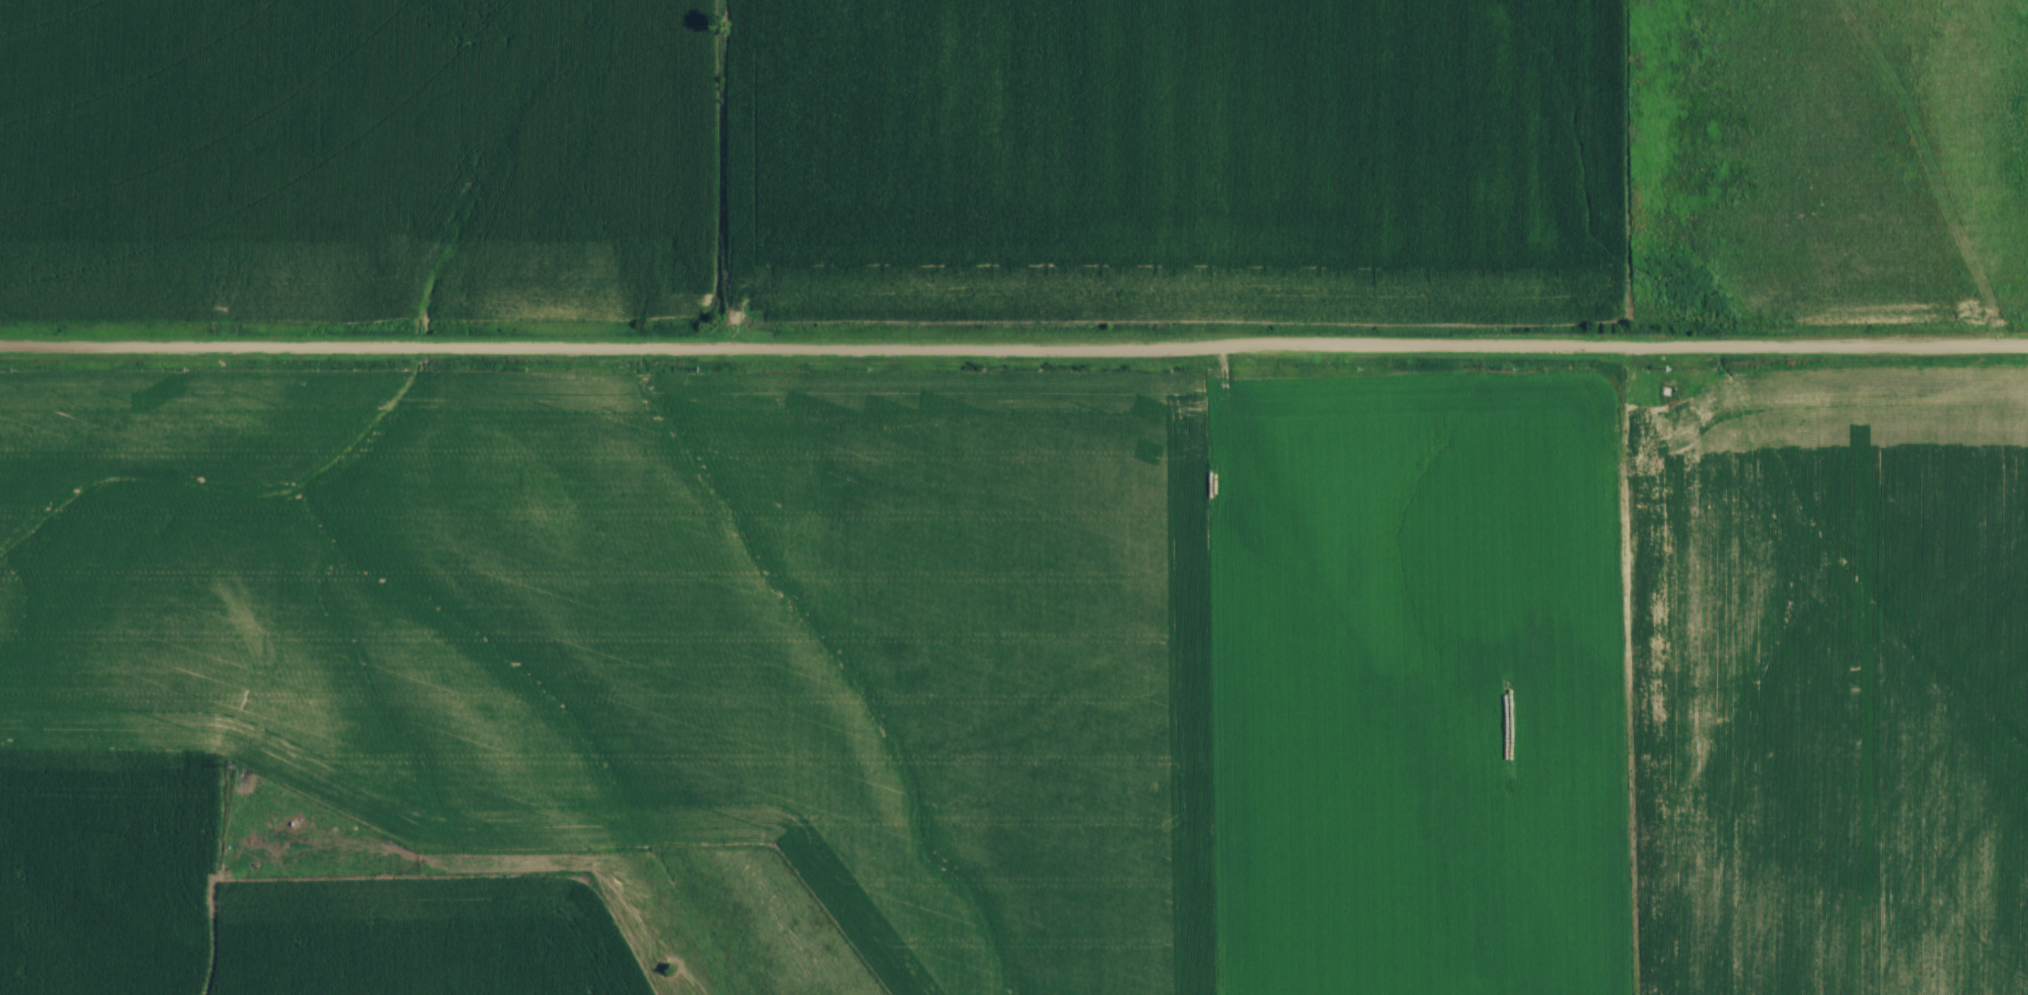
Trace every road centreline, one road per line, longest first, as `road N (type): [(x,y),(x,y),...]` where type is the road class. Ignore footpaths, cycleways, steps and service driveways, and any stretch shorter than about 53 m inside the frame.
road 1 (residential): [(2027,351),(0,356)]

